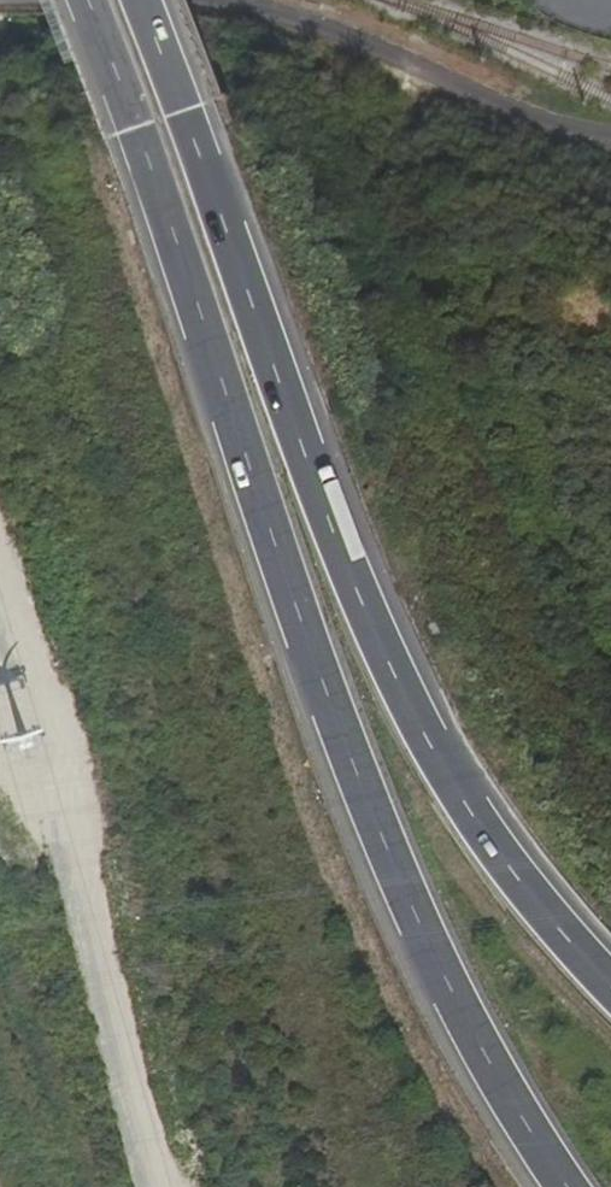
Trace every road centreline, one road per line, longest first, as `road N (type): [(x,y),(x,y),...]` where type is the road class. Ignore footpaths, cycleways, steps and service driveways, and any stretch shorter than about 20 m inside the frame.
road 1 (trunk): [(92,0),(141,125),(281,562),(414,903),(522,1116),(569,1186)]
road 2 (trunk): [(610,974),(524,875),(431,731),(337,539),(139,0)]
road 3 (track): [(610,137),(581,139),(355,47),(218,2),(128,0)]

